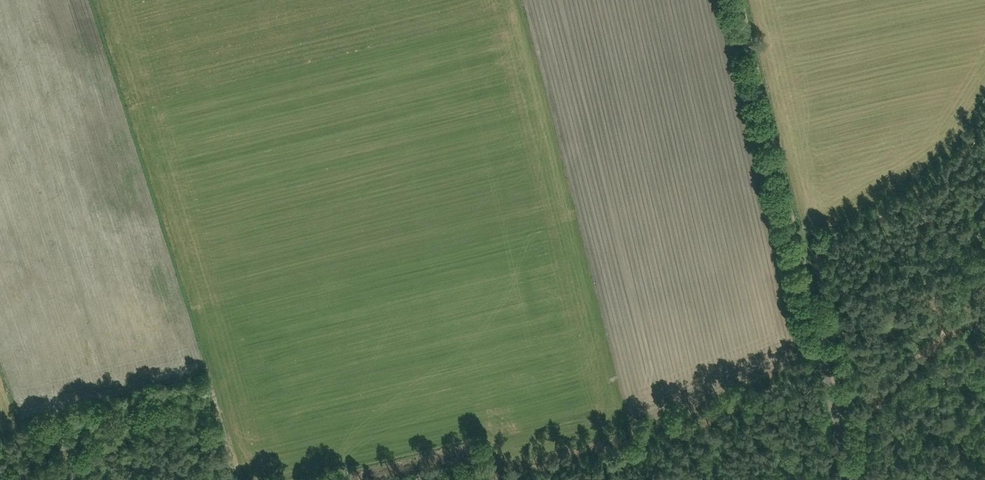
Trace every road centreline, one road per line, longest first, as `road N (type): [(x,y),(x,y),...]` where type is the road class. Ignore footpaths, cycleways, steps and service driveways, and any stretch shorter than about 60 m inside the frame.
road 1 (unclassified): [(860,479),(738,0)]

